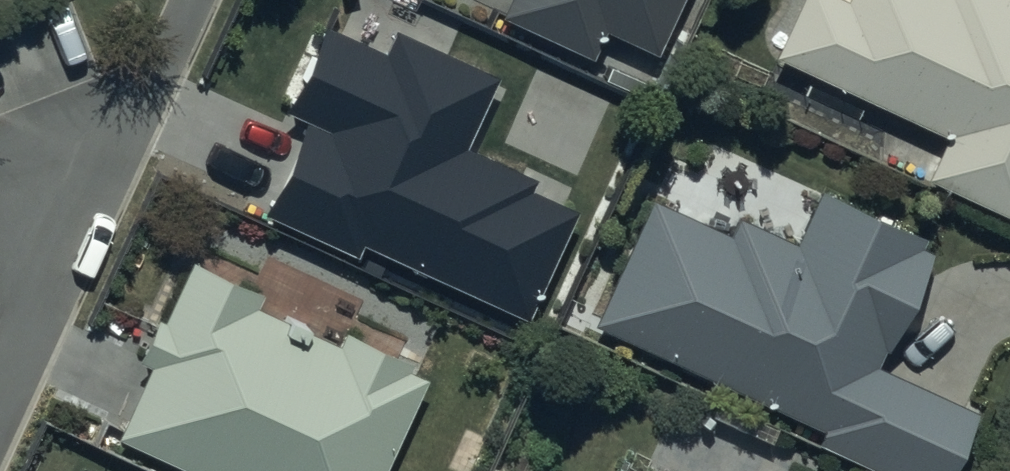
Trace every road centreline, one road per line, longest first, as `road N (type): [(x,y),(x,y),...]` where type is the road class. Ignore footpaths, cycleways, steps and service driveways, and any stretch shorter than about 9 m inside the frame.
road 1 (residential): [(79,227),(194,0)]
road 2 (residential): [(0,401),(79,227)]

